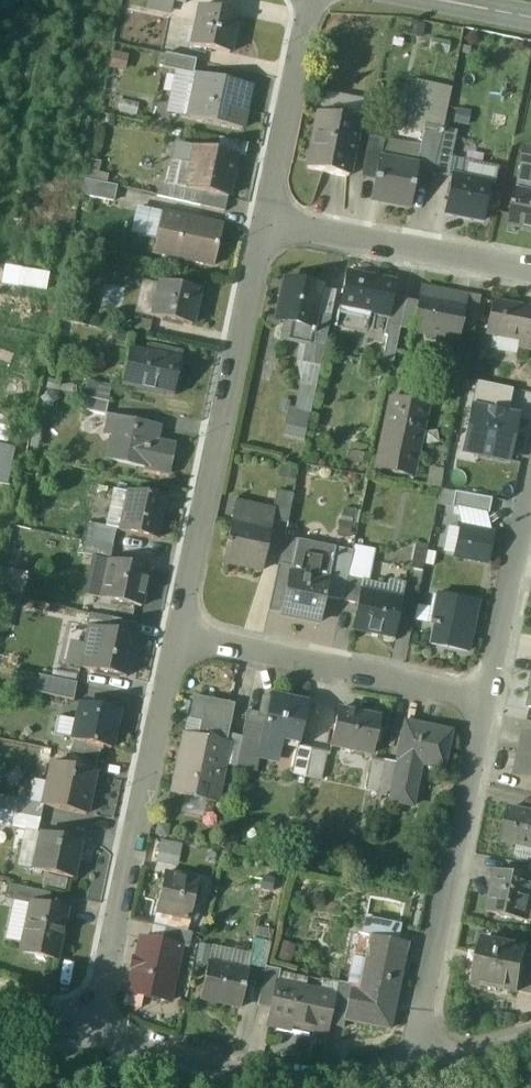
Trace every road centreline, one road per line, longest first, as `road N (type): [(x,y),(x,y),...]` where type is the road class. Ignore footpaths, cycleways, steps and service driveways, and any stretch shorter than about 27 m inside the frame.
road 1 (residential): [(177,634),(265,229)]
road 2 (residential): [(81,1022),(177,634)]
road 3 (residential): [(415,1065),(489,697)]
road 4 (residential): [(415,1065),(342,1081),(200,1065),(81,1022)]
road 5 (residential): [(489,697),(177,634)]
road 6 (residential): [(530,274),(265,229)]
road 7 (residential): [(265,229),(310,0)]
road 8 (residential): [(489,697),(530,489)]

